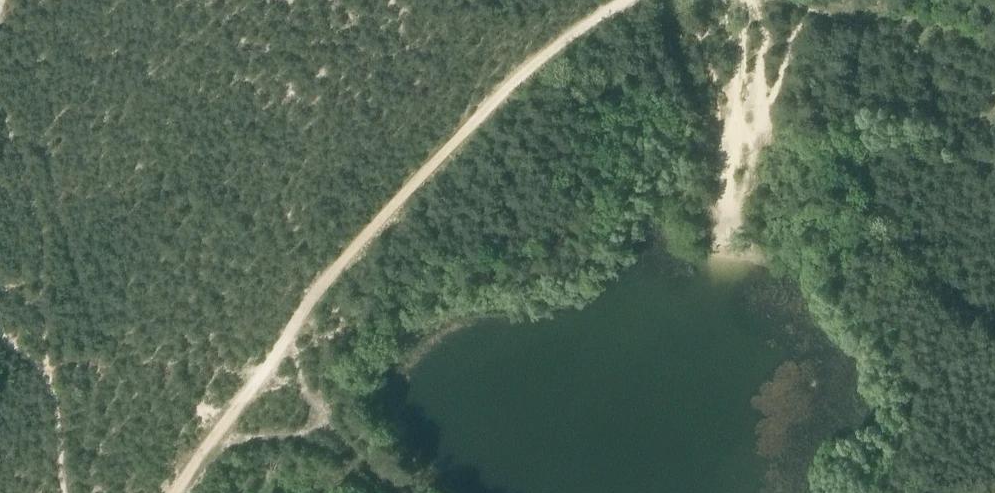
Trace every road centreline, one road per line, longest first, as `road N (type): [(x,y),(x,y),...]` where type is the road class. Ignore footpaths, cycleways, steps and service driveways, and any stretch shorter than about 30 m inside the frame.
road 1 (track): [(633,0),(522,86),(427,186),(243,412),(190,492)]

